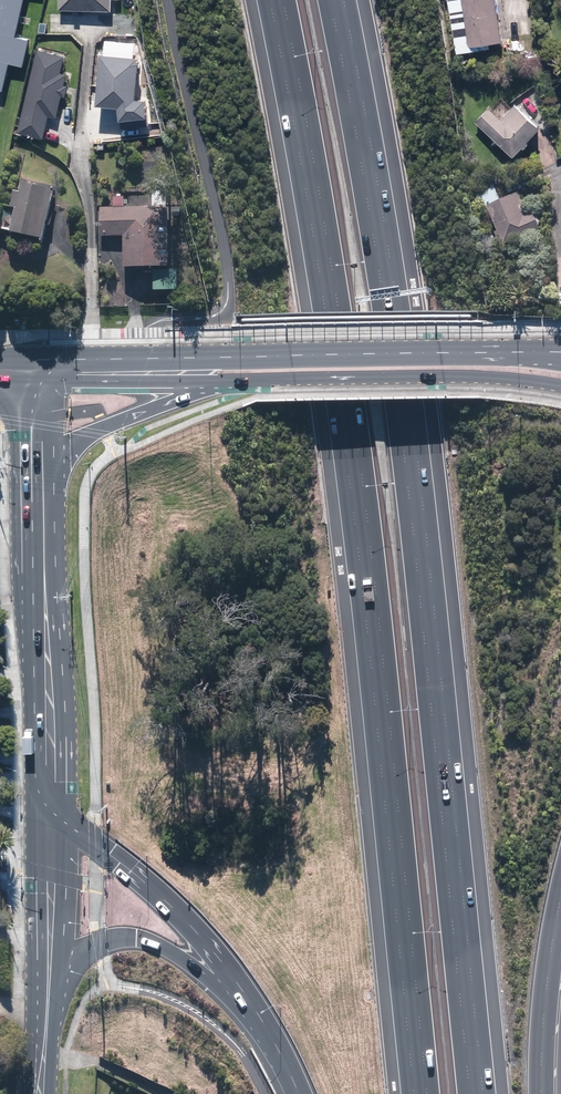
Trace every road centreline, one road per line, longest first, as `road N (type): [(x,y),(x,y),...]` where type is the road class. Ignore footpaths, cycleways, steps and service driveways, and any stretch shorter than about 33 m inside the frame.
road 1 (motorway): [(334,0),(391,335),(478,1093)]
road 2 (motorway): [(422,1093),(374,614),(283,0)]
road 3 (secondary): [(40,364),(72,356),(252,353),(560,355)]
road 4 (secondary): [(560,383),(484,375),(210,378)]
road 5 (secondary): [(52,808),(43,483)]
road 6 (motorway): [(211,969),(191,922),(52,808)]
road 7 (secondary): [(210,378),(103,426),(47,466),(43,483)]
road 8 (motorway): [(211,969),(137,937),(114,939),(70,955),(48,982)]
road 9 (motorway): [(560,909),(542,1093)]
road 10 (secondary): [(52,808),(48,982)]
road 11 (secondary): [(210,378),(83,377),(40,364)]
road 12 (motorway): [(292,1093),(258,1025),(211,969)]

